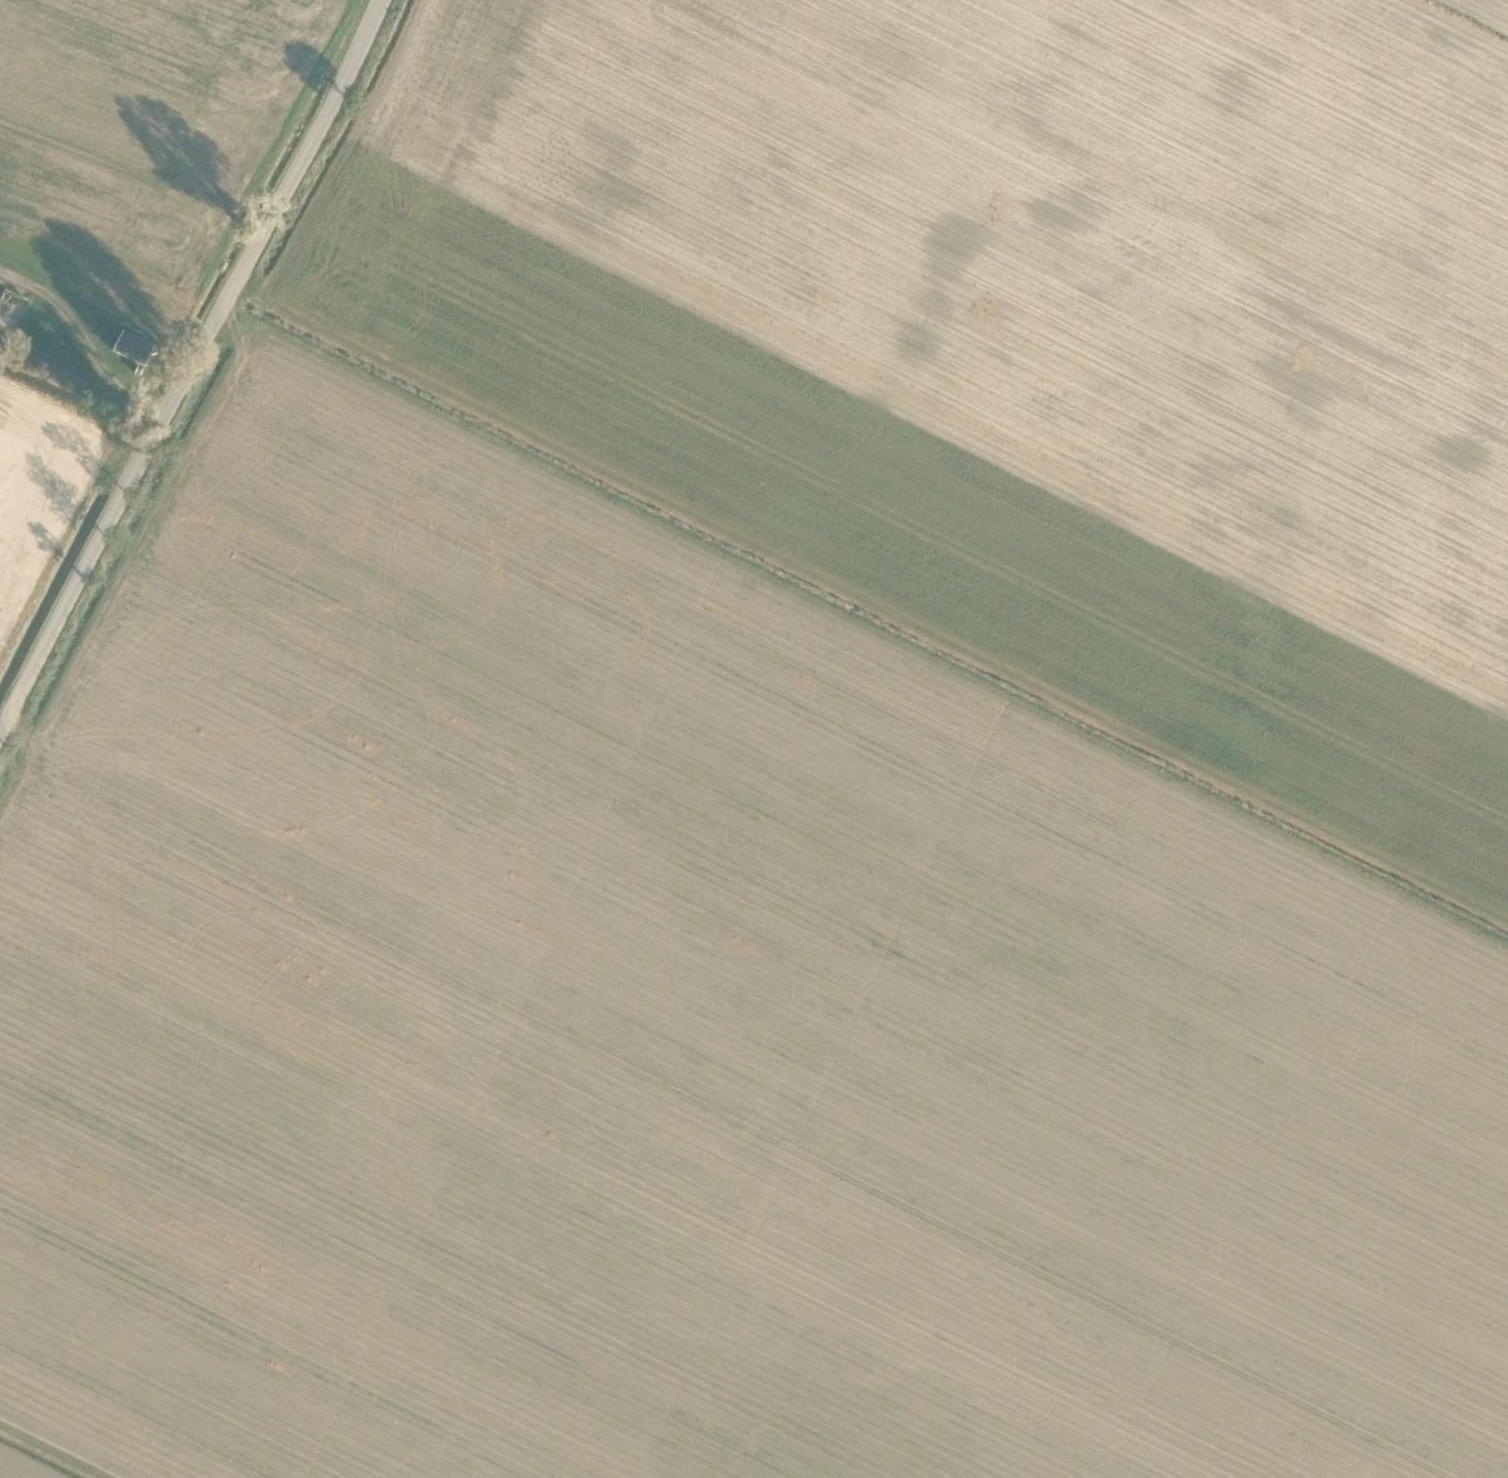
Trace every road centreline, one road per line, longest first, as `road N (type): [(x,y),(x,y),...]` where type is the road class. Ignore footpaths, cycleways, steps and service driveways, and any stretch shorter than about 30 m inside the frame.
road 1 (tertiary): [(0,732),(379,0)]

